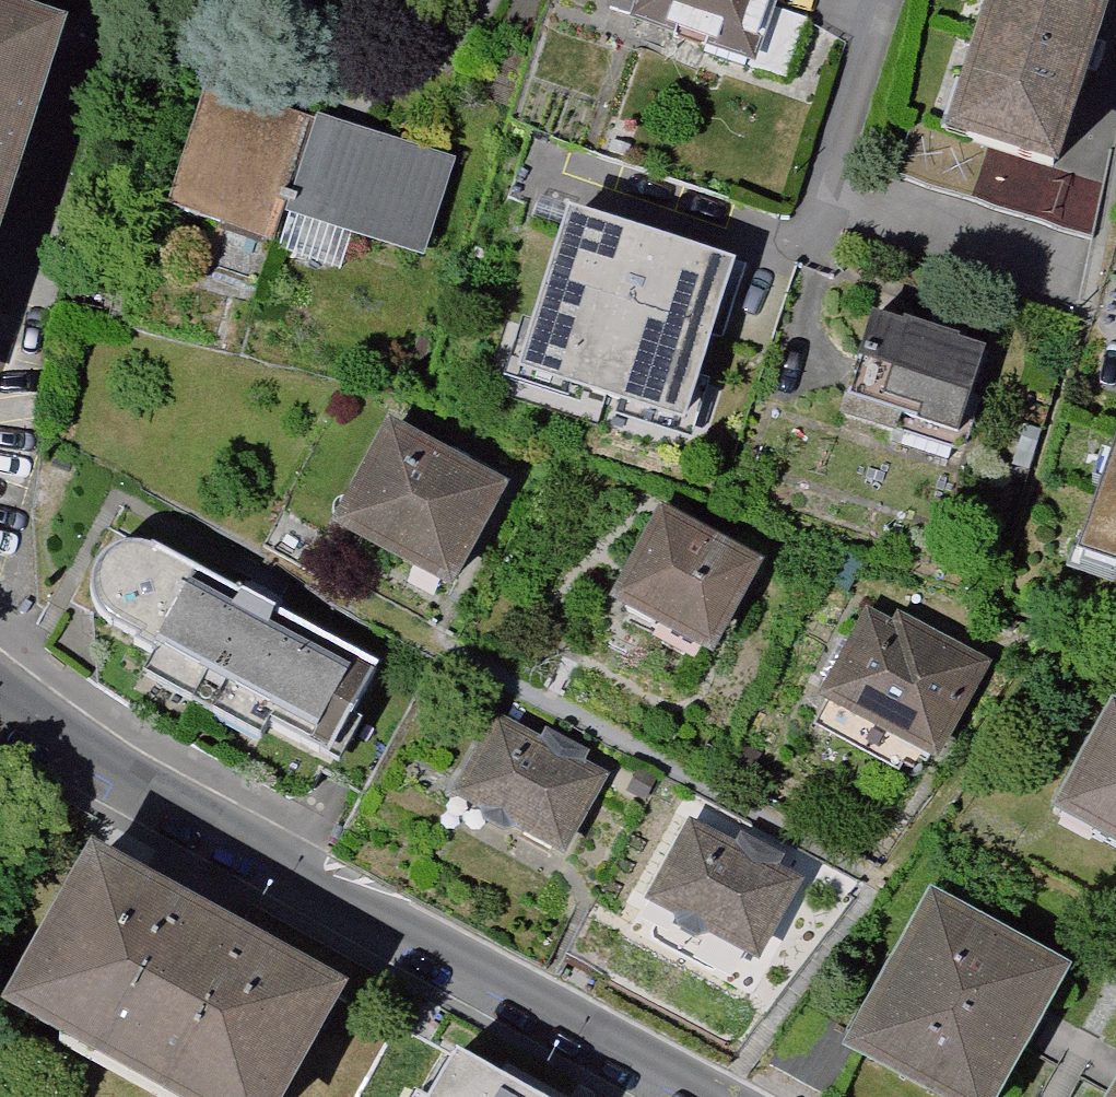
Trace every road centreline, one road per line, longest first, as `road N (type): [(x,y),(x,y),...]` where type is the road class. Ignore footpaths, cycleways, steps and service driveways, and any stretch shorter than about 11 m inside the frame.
road 1 (residential): [(0,695),(47,728),(723,1096)]

